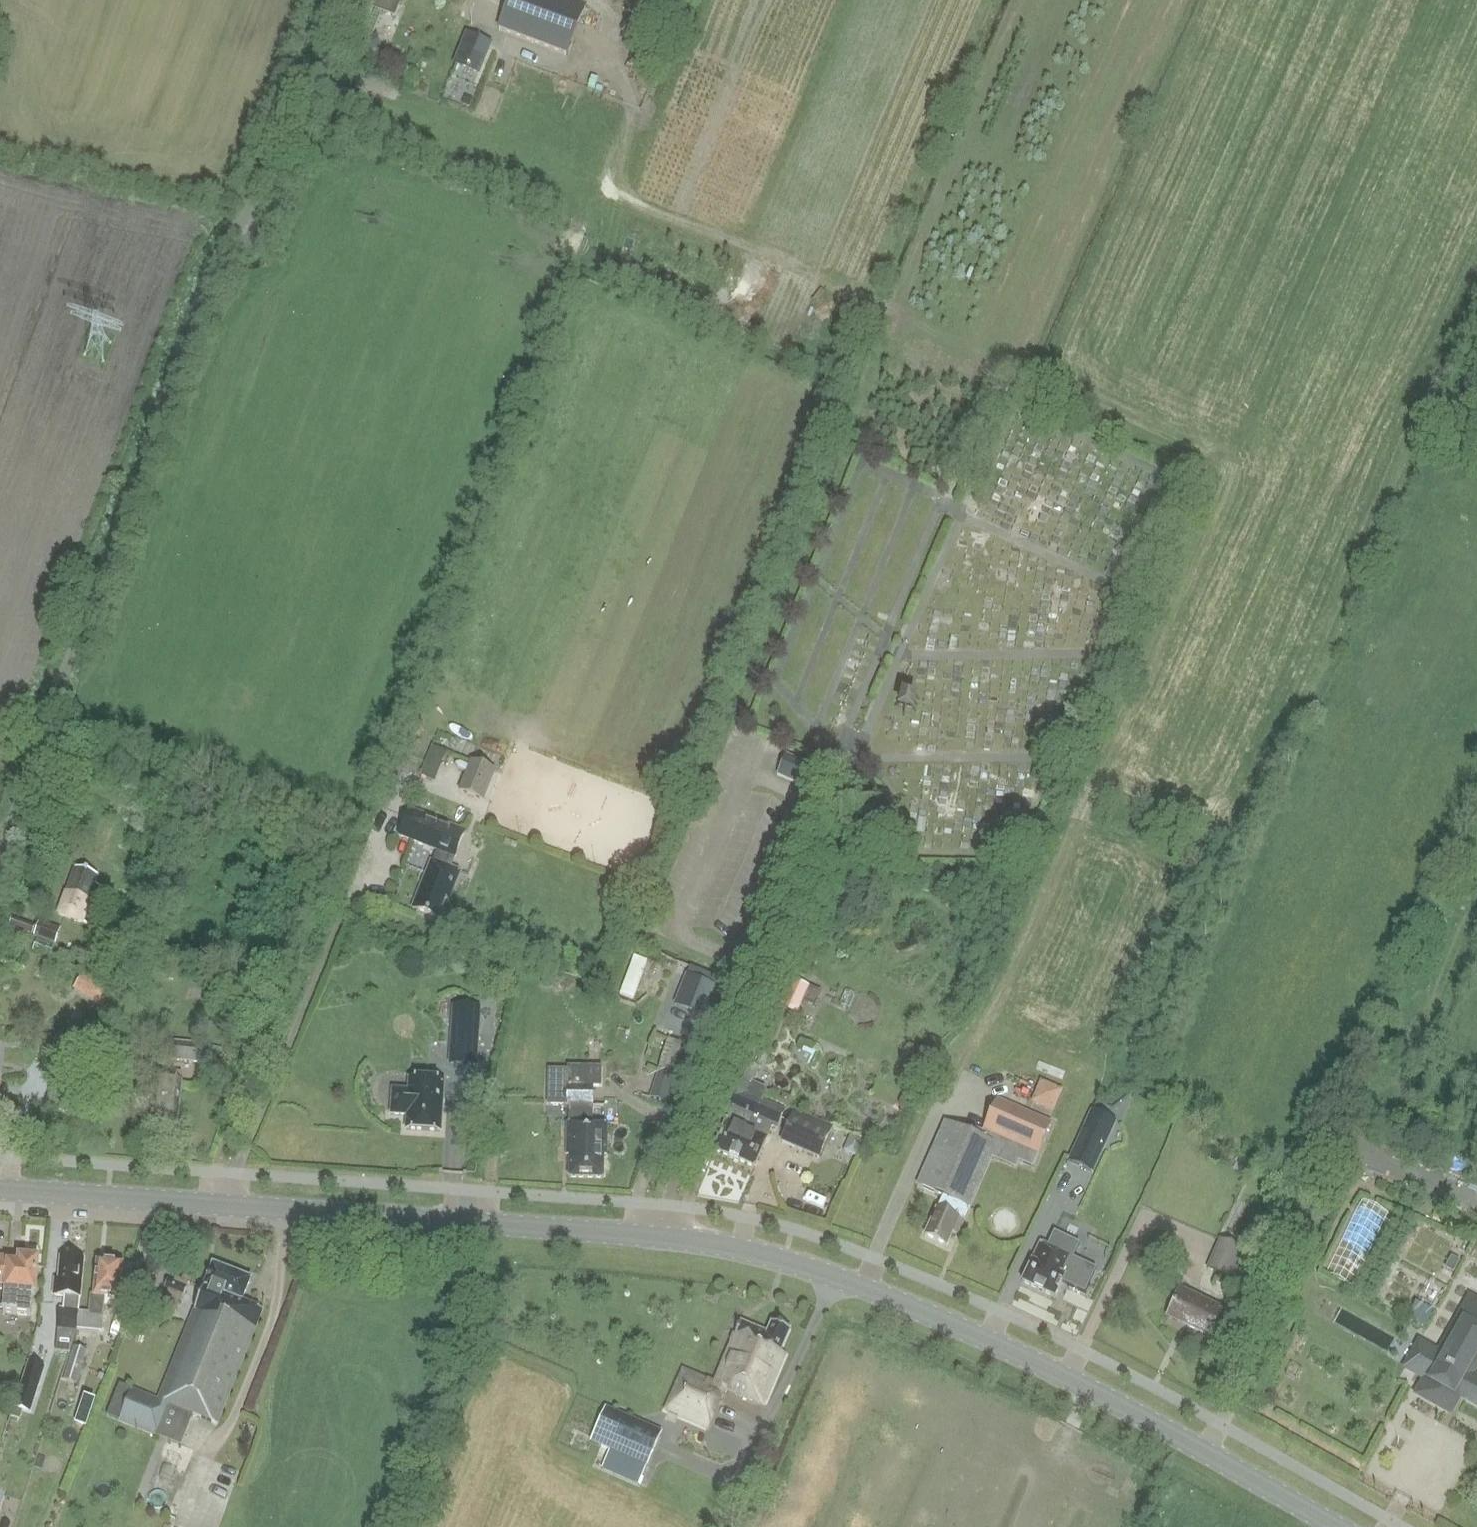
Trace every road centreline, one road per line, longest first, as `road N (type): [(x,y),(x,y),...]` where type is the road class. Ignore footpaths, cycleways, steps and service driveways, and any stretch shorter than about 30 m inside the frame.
road 1 (unclassified): [(0,853),(212,275),(257,225),(343,0)]
road 2 (tertiary): [(1343,1526),(1052,1369),(916,1307),(733,1245),(646,1234)]
road 3 (tertiary): [(646,1234),(0,1188)]
road 4 (track): [(222,1203),(389,802)]
road 5 (unclassified): [(646,1234),(817,843)]
road 6 (unclassified): [(817,843),(827,803),(841,798),(854,812),(863,851),(839,861)]

